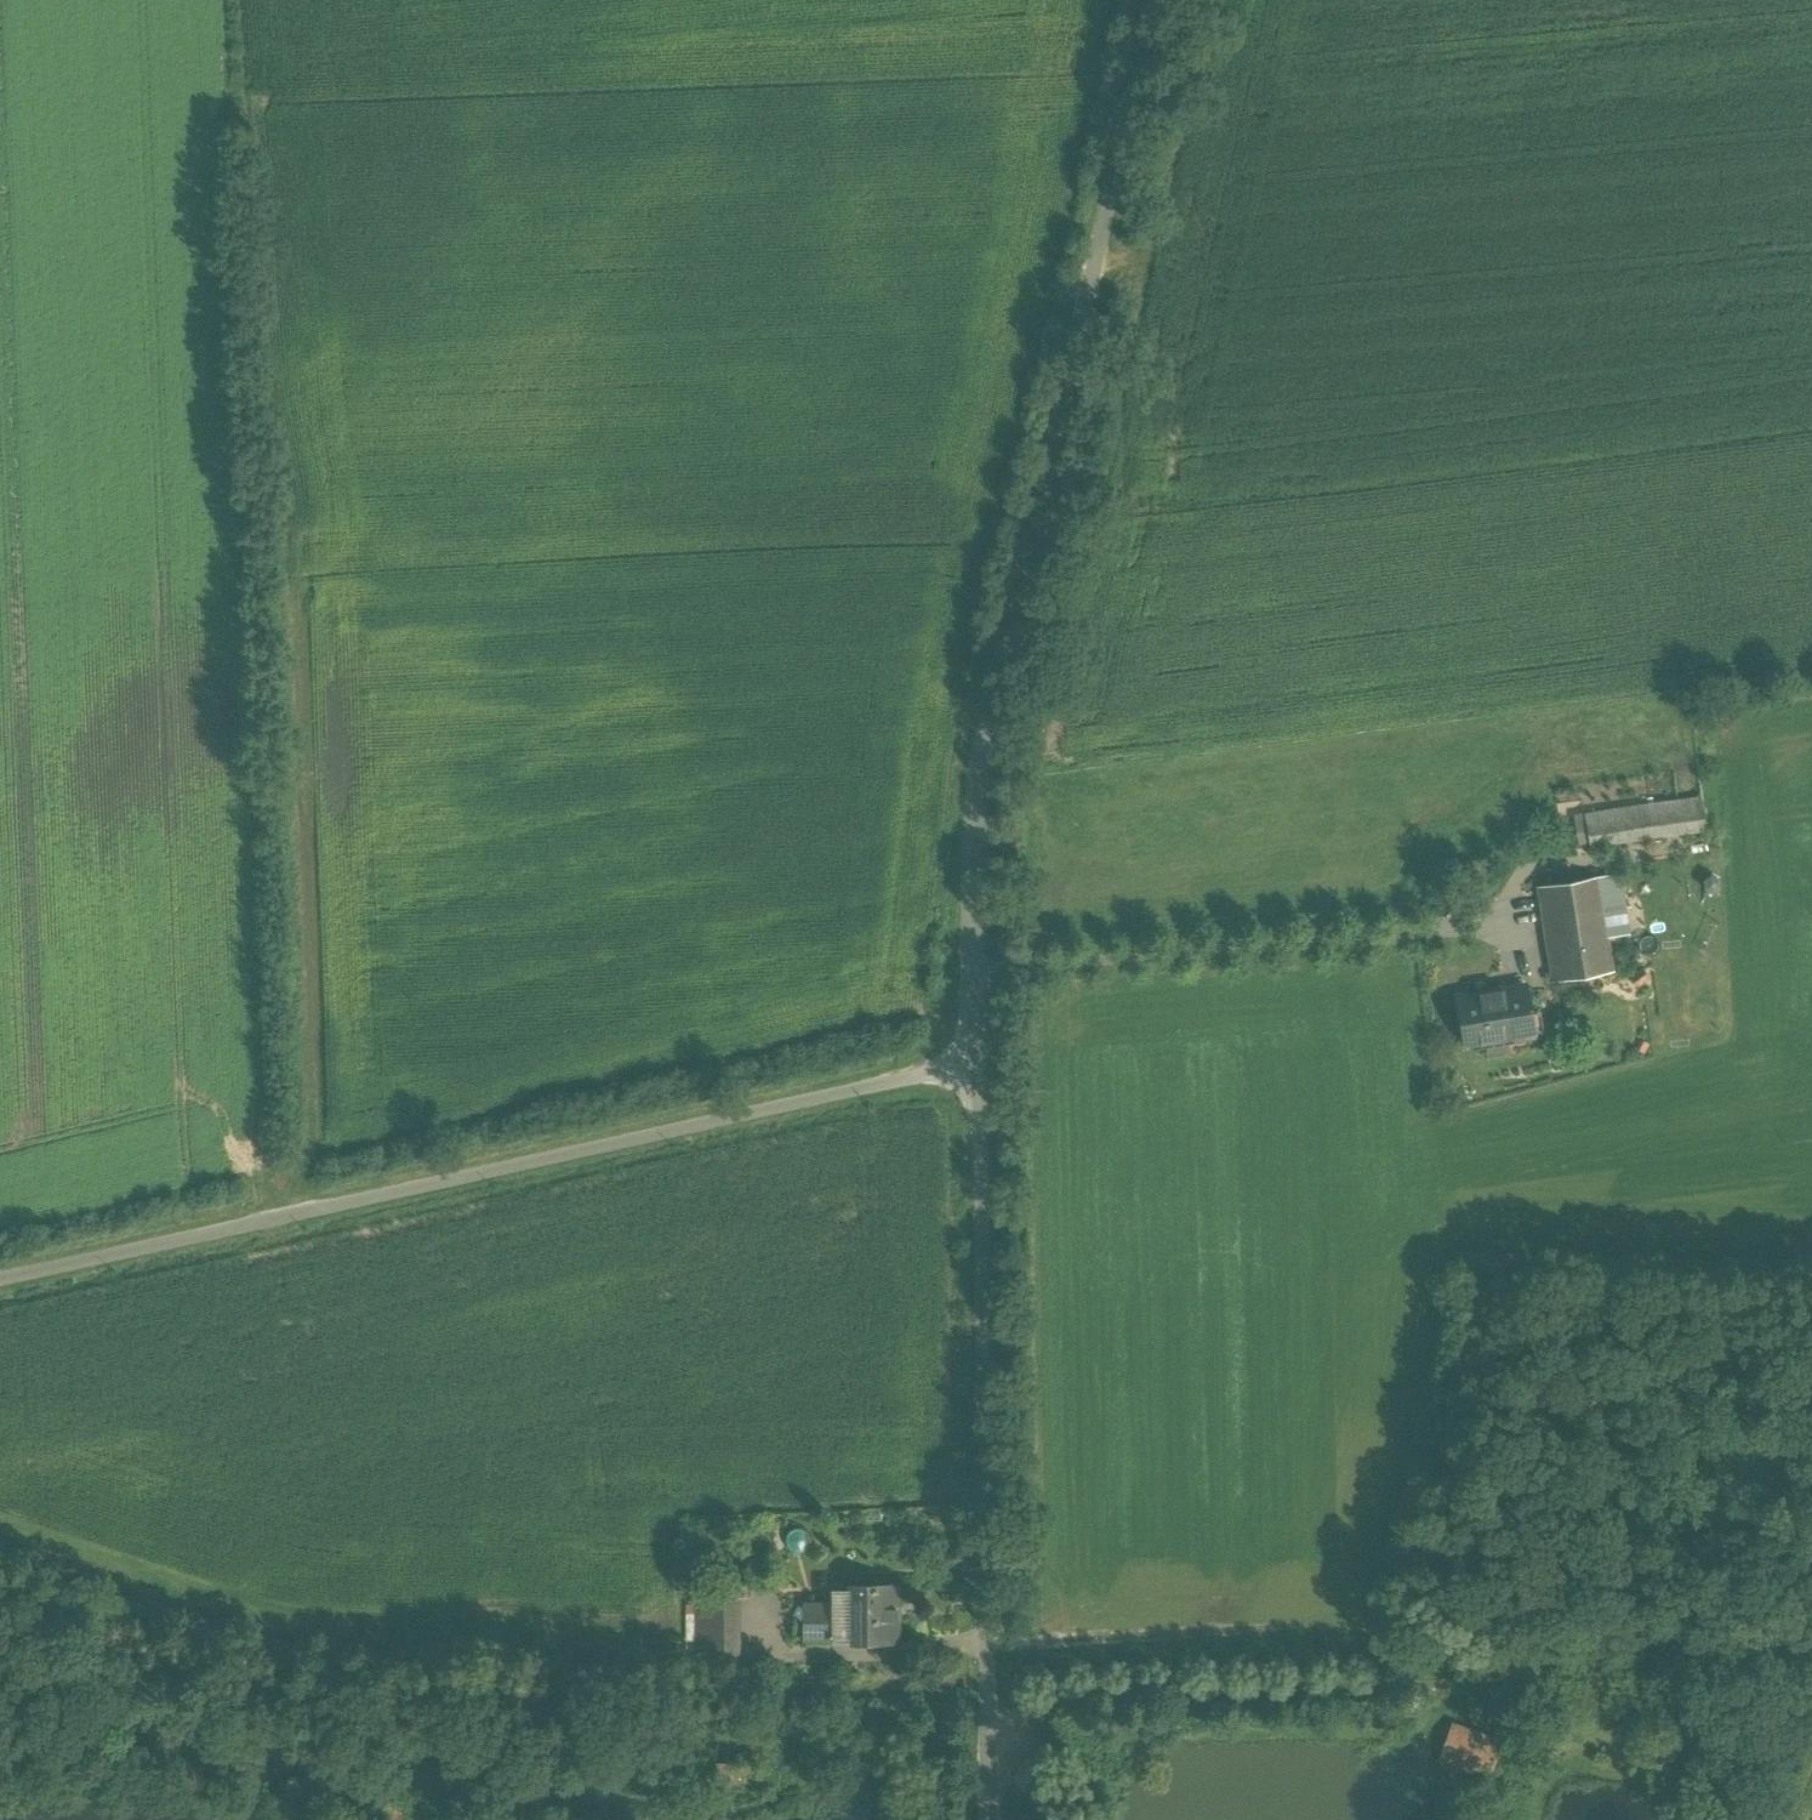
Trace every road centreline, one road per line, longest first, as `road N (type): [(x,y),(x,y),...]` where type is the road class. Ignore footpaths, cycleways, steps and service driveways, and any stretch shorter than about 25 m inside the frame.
road 1 (unclassified): [(992,1046),(996,757),(1168,0)]
road 2 (unclassified): [(992,1046),(0,1271)]
road 3 (unclassified): [(990,1819),(992,1046)]
road 4 (track): [(988,1647),(1381,1628)]

